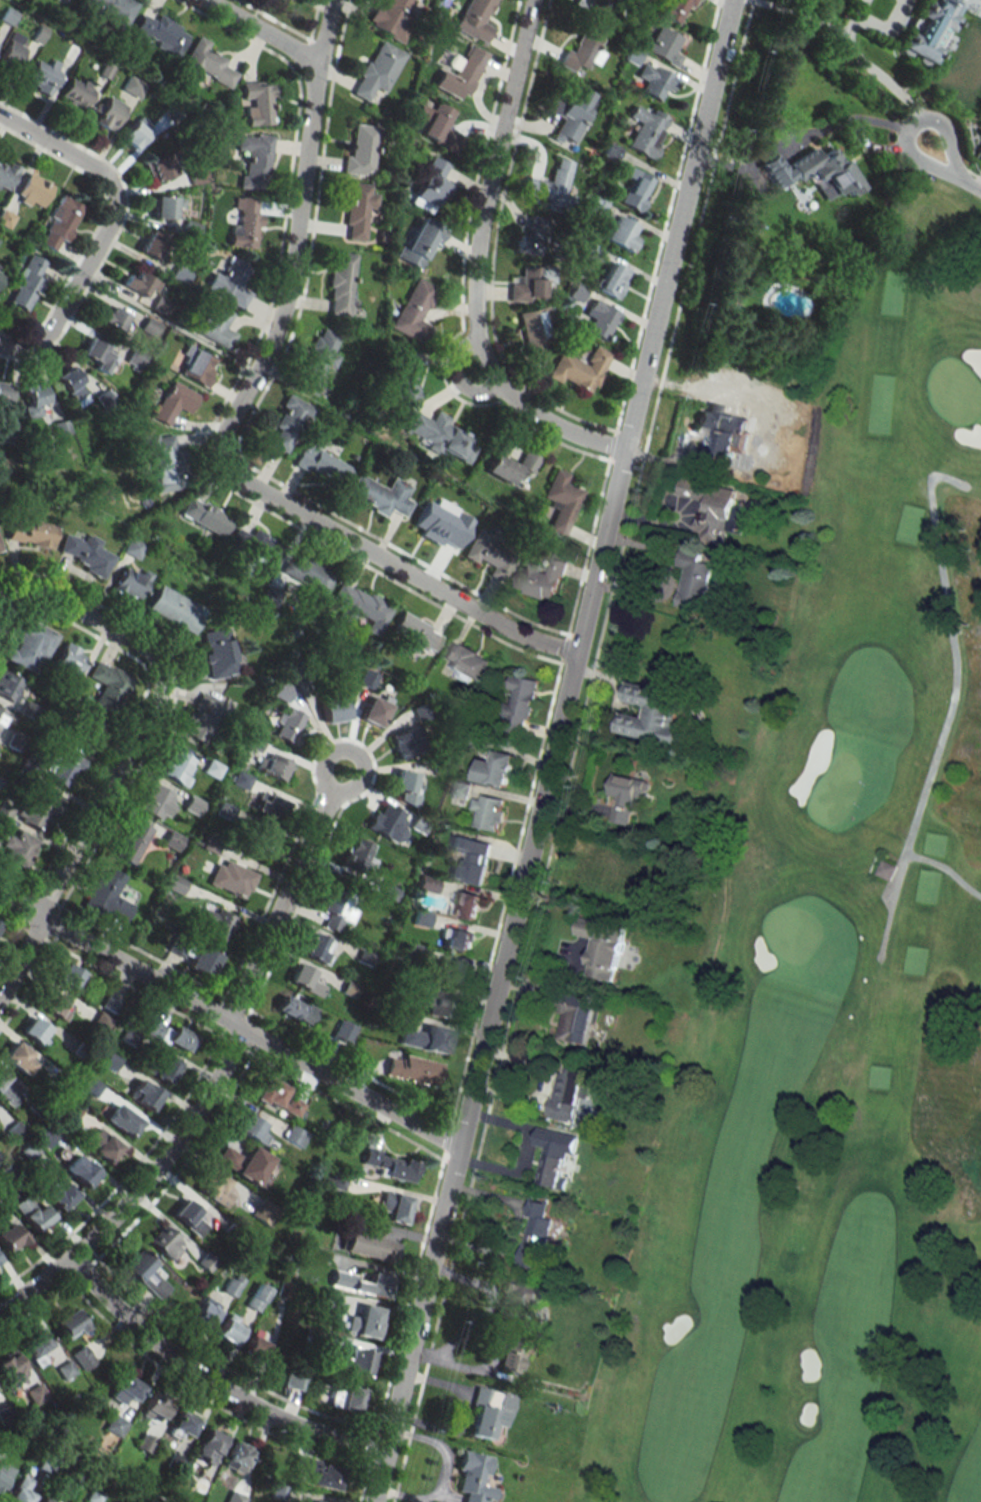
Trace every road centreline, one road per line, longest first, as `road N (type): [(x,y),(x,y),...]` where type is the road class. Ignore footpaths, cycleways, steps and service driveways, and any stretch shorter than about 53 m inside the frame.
road 1 (residential): [(372,1501),(732,0)]
road 2 (residential): [(575,657),(513,633),(237,479),(224,464),(223,434),(286,296),(319,63)]
road 3 (residential): [(624,450),(562,430),(517,403),(484,364),(475,334),(483,208),(532,0)]
road 4 (residential): [(457,1148),(0,896)]
road 5 (residential): [(39,918),(158,697),(160,678),(143,649),(42,593),(16,591),(0,600)]
road 6 (residential): [(384,1453),(290,1424),(207,1381),(137,1329),(69,1258)]
road 7 (residential): [(242,1030),(199,1108),(138,1189),(69,1258),(0,1308)]
road 8 (residential): [(0,340),(29,348),(51,331),(84,276),(113,194),(106,174),(88,161),(0,115)]
road 9 (residential): [(335,788),(225,1021)]
road 10 (residential): [(319,63),(205,0)]
road 11 (residential): [(359,758),(362,777),(354,787),(325,780),(325,760),(335,751),(359,758)]

